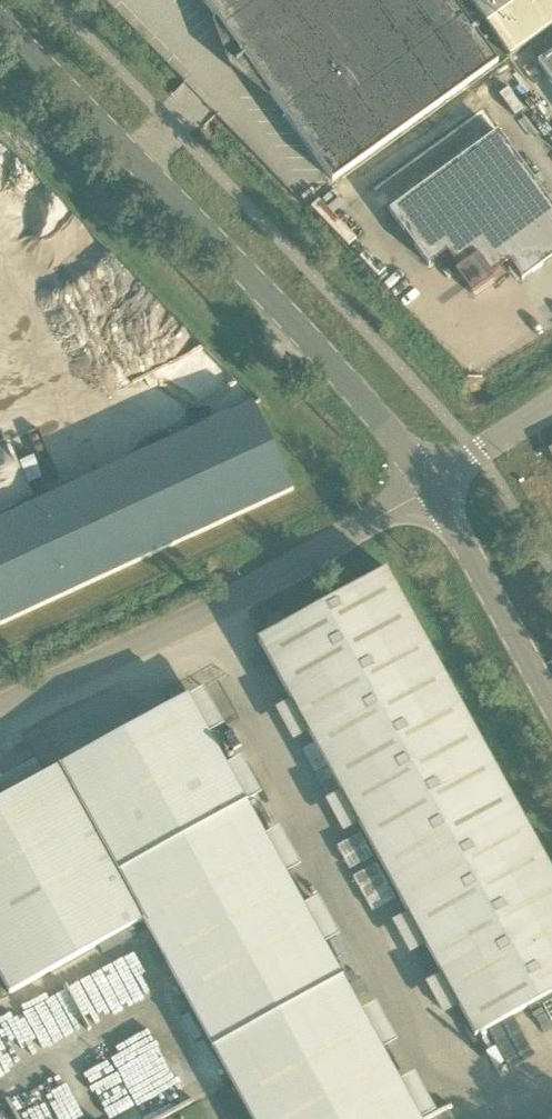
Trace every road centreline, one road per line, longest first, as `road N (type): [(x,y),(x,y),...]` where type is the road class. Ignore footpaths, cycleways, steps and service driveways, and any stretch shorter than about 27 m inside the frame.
road 1 (tertiary): [(437,473),(0,16)]
road 2 (unclassified): [(0,707),(374,517),(437,473)]
road 3 (tertiary): [(551,700),(437,473)]
road 4 (unclassified): [(551,401),(437,473)]

